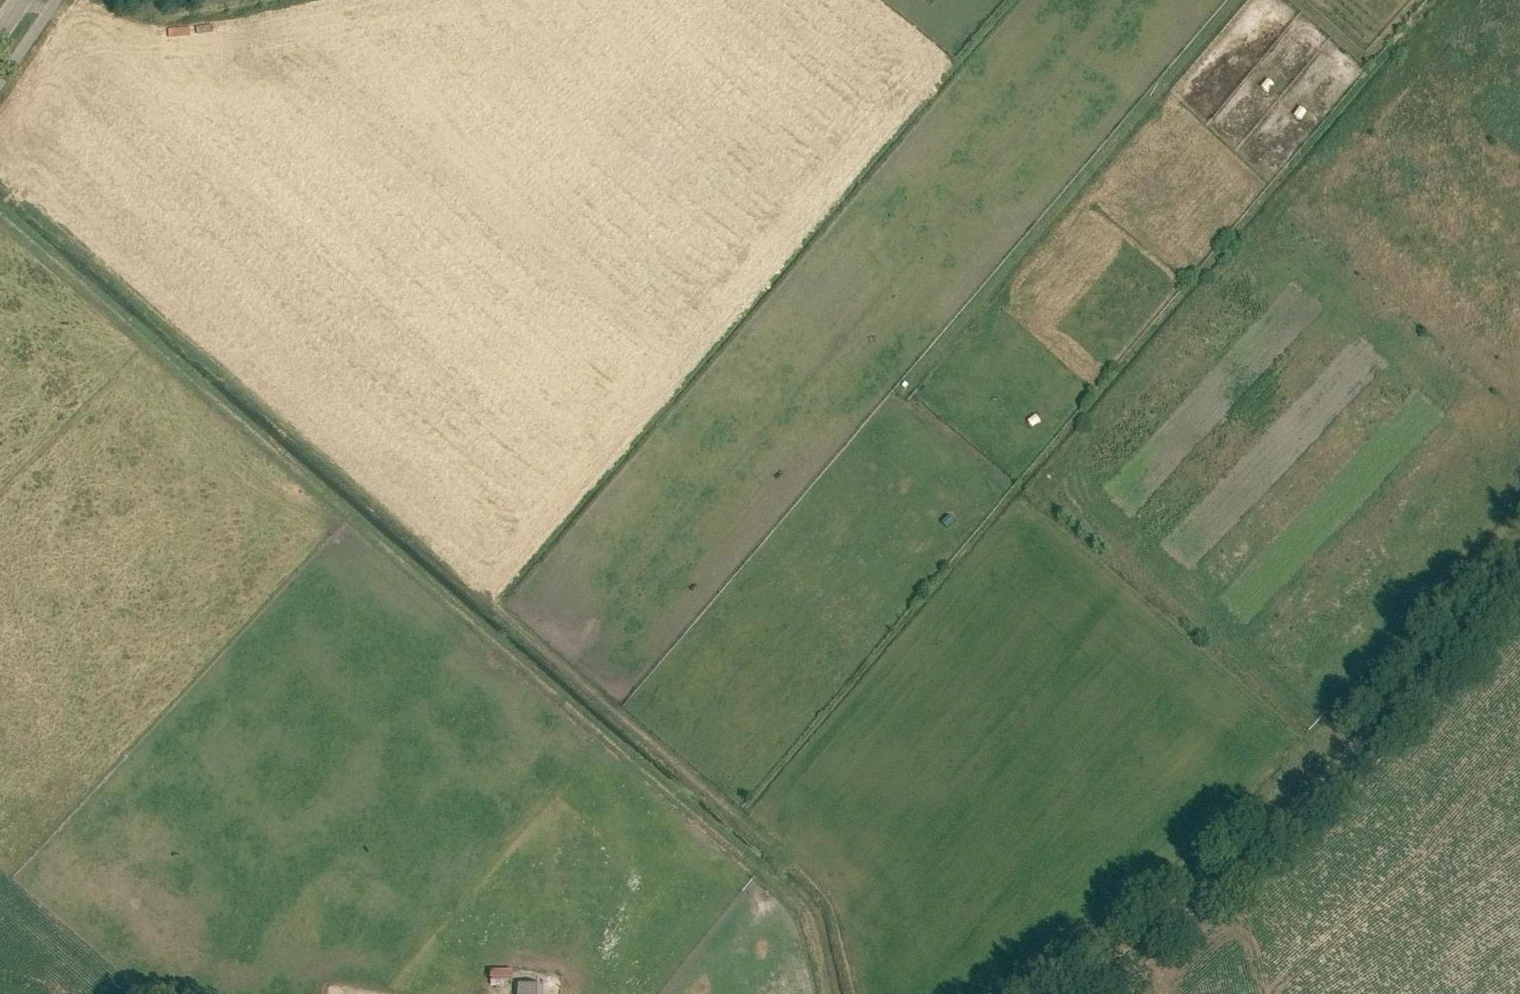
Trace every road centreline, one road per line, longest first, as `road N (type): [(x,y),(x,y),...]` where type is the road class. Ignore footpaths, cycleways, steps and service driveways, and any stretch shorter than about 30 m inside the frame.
road 1 (unclassified): [(1081,993),(1243,865),(1519,571)]

